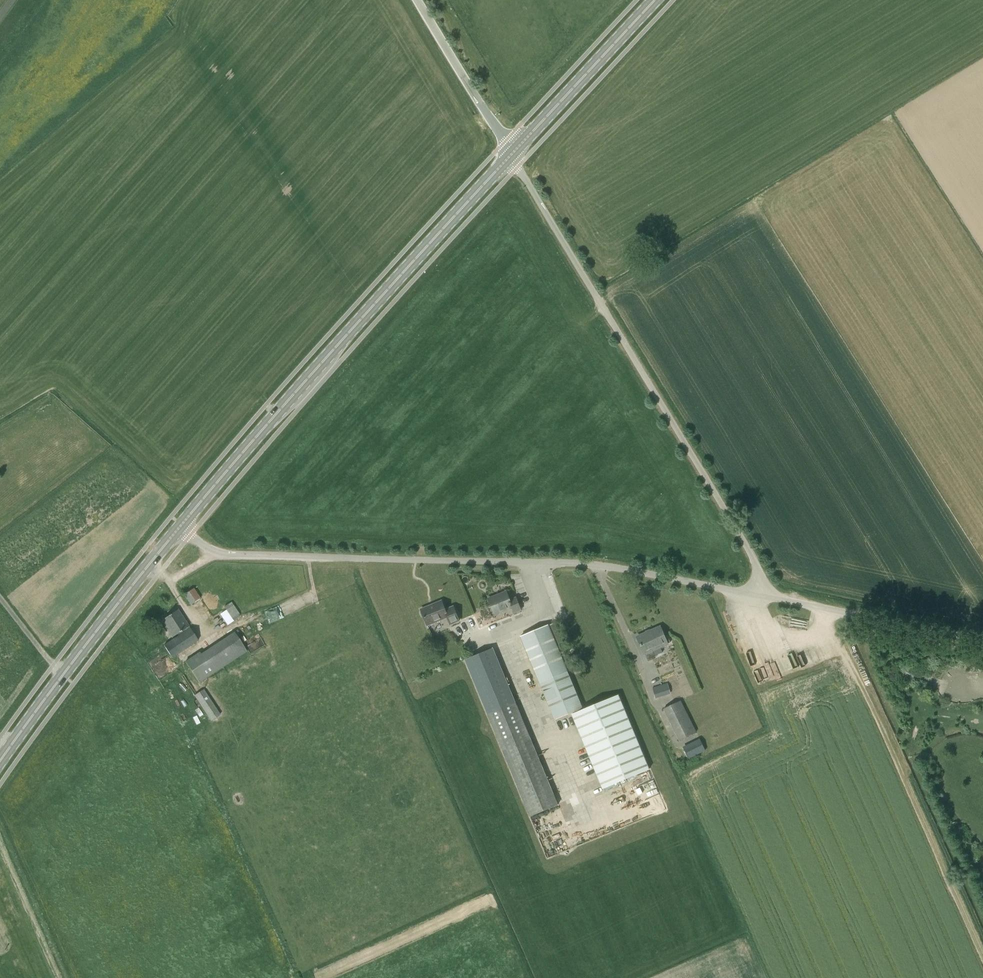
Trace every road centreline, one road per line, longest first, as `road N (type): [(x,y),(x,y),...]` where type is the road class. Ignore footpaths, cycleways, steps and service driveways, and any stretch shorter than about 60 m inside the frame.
road 1 (unclassified): [(776,598),(619,565),(222,555),(181,526)]
road 2 (unclassified): [(776,598),(511,153)]
road 3 (primary): [(181,526),(511,153)]
road 4 (primary): [(0,761),(149,564)]
road 5 (primary): [(511,153),(656,0)]
road 6 (unclassified): [(982,637),(776,598)]
road 7 (unclassified): [(511,153),(421,0)]

